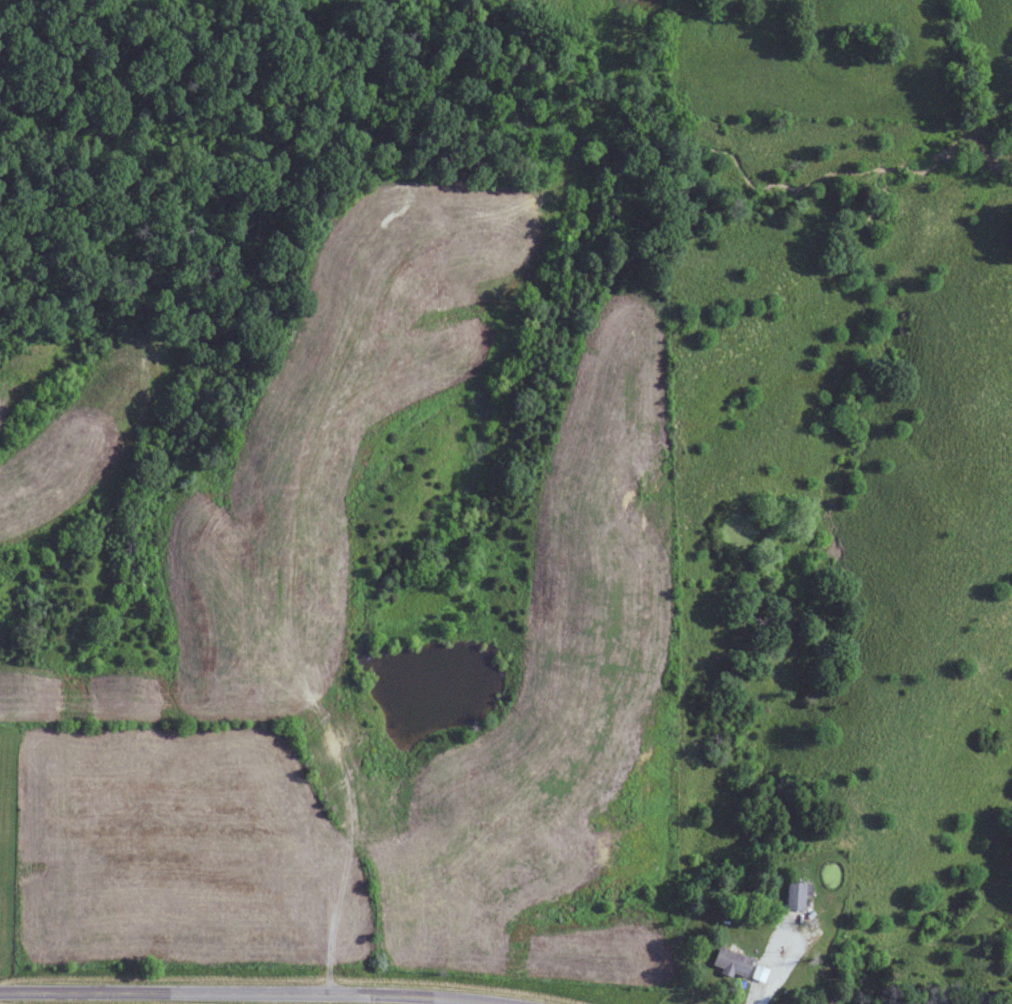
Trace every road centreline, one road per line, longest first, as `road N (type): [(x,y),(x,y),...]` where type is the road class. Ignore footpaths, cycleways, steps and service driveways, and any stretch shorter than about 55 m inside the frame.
road 1 (secondary): [(0,992),(412,994),(510,1003)]

